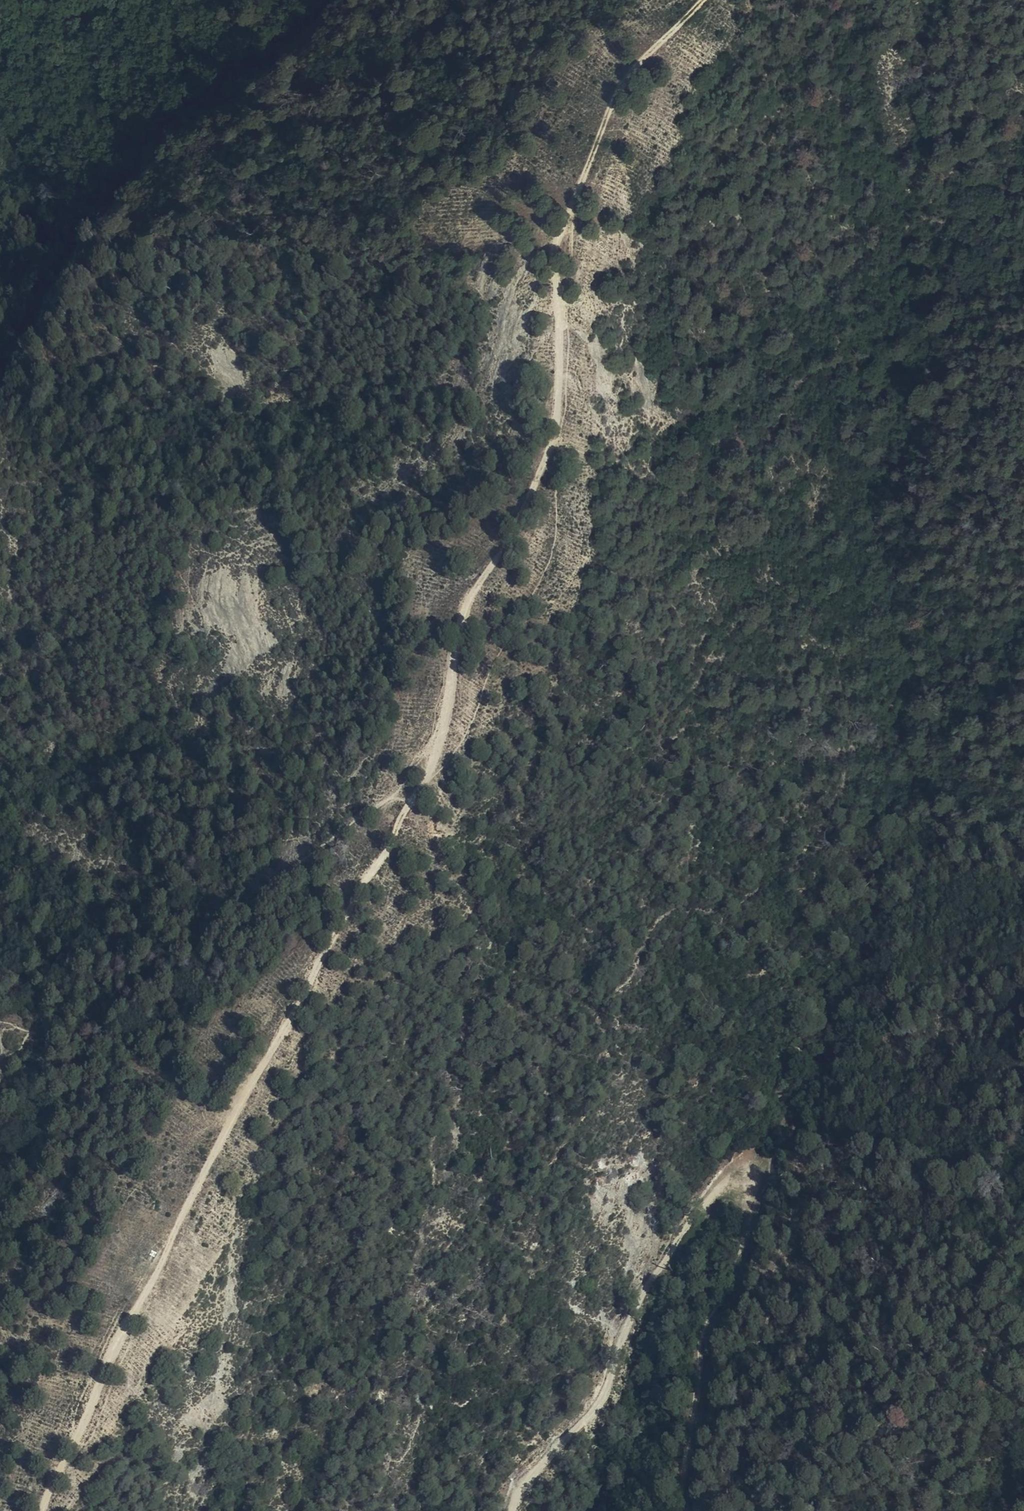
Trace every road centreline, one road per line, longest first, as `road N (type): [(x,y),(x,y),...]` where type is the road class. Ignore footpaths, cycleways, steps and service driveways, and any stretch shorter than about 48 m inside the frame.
road 1 (track): [(42,1510),(296,1002),(429,775),(470,596),(549,460),(557,413),(557,237),(625,77),(699,0)]
road 2 (track): [(513,1510),(540,1461),(587,1417),(641,1292),(739,1161)]

